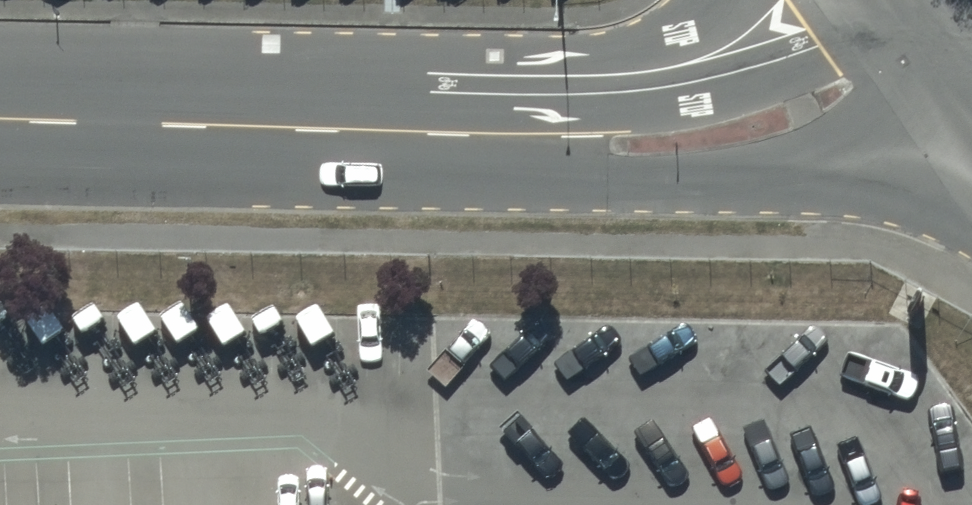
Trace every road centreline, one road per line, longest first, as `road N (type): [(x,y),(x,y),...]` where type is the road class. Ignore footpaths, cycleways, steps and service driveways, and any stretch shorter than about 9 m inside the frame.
road 1 (tertiary): [(971,104),(927,136),(864,164),(781,174),(471,173),(324,129)]
road 2 (tertiary): [(324,129),(433,90),(673,84),(757,46),(823,0)]
road 3 (tertiary): [(0,120),(324,129)]

